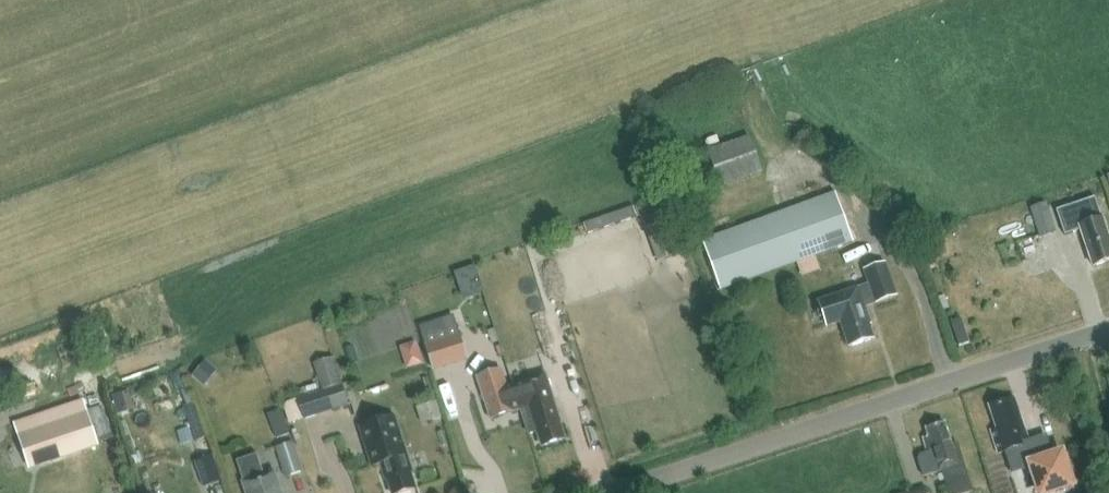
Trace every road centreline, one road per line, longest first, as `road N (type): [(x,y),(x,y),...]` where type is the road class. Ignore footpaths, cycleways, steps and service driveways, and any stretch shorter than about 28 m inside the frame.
road 1 (unclassified): [(1108,330),(607,492)]

